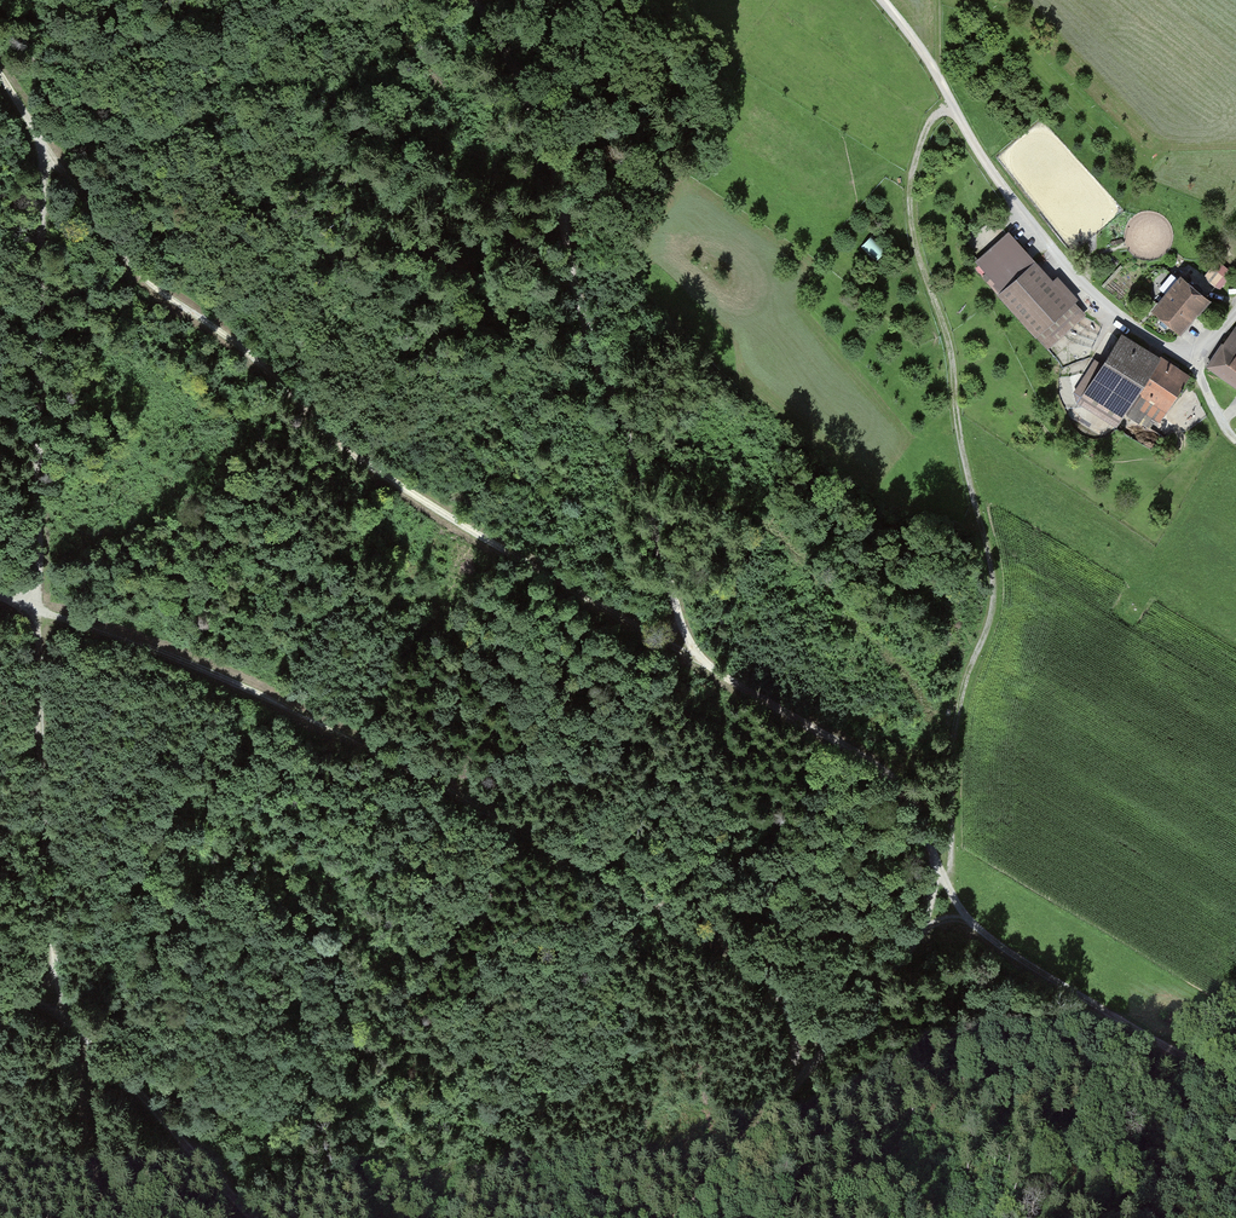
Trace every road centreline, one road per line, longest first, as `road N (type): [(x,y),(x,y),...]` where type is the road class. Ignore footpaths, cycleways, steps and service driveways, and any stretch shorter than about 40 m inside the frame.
road 1 (track): [(961,115),(934,114),(917,151),(912,199),(919,263),(947,339),(993,568),(991,635),(967,690),(955,766),(951,890),(690,1217)]
road 2 (track): [(791,1092),(790,1019),(771,982),(737,955),(348,732),(0,597)]
road 3 (track): [(696,659),(386,479),(336,438),(259,361),(140,265),(0,74)]
road 4 (track): [(38,134),(38,727),(64,1008)]
road 5 (track): [(1235,1087),(1002,944),(951,890),(910,793),(861,755),(696,659)]
road 6 (track): [(470,0),(505,52),(545,149),(576,292),(696,659)]
road 7 (unclassified): [(1235,314),(1196,363),(1121,317),(1013,208),(882,0)]
road 8 (track): [(257,1217),(64,1008),(0,990)]

